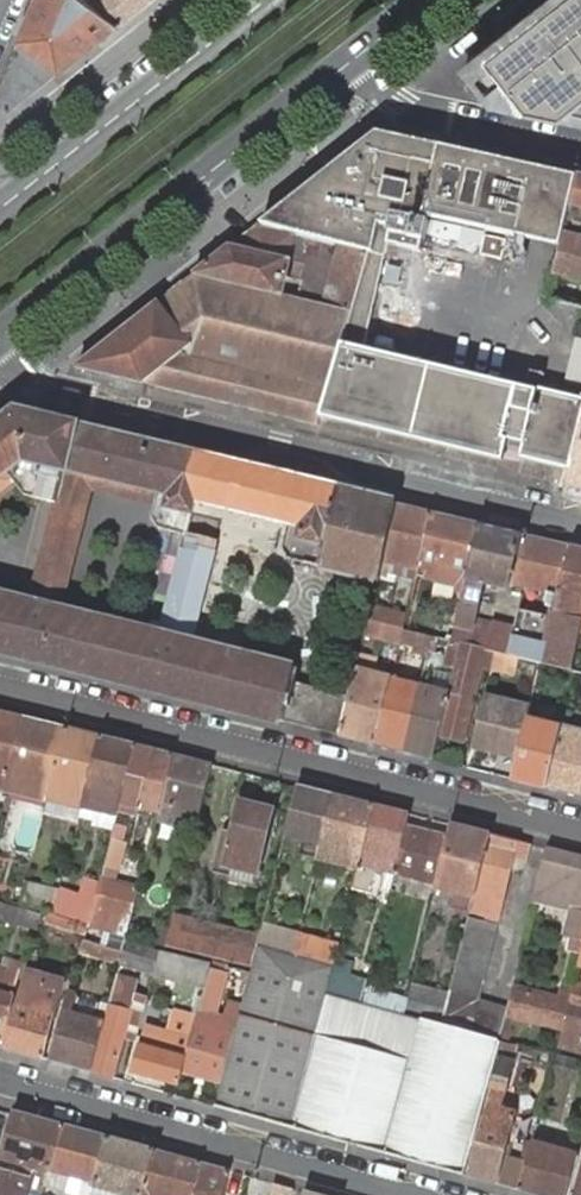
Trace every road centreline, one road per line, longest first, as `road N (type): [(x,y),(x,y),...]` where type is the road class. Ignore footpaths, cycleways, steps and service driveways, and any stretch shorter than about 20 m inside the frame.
road 1 (residential): [(0,350),(14,371),(56,397),(580,521)]
road 2 (residential): [(0,687),(580,833)]
road 3 (secondary): [(0,336),(347,65)]
road 4 (residential): [(412,1194),(0,1077)]
road 5 (secondary): [(264,0),(0,208)]
road 6 (residential): [(580,151),(413,112),(347,65)]

